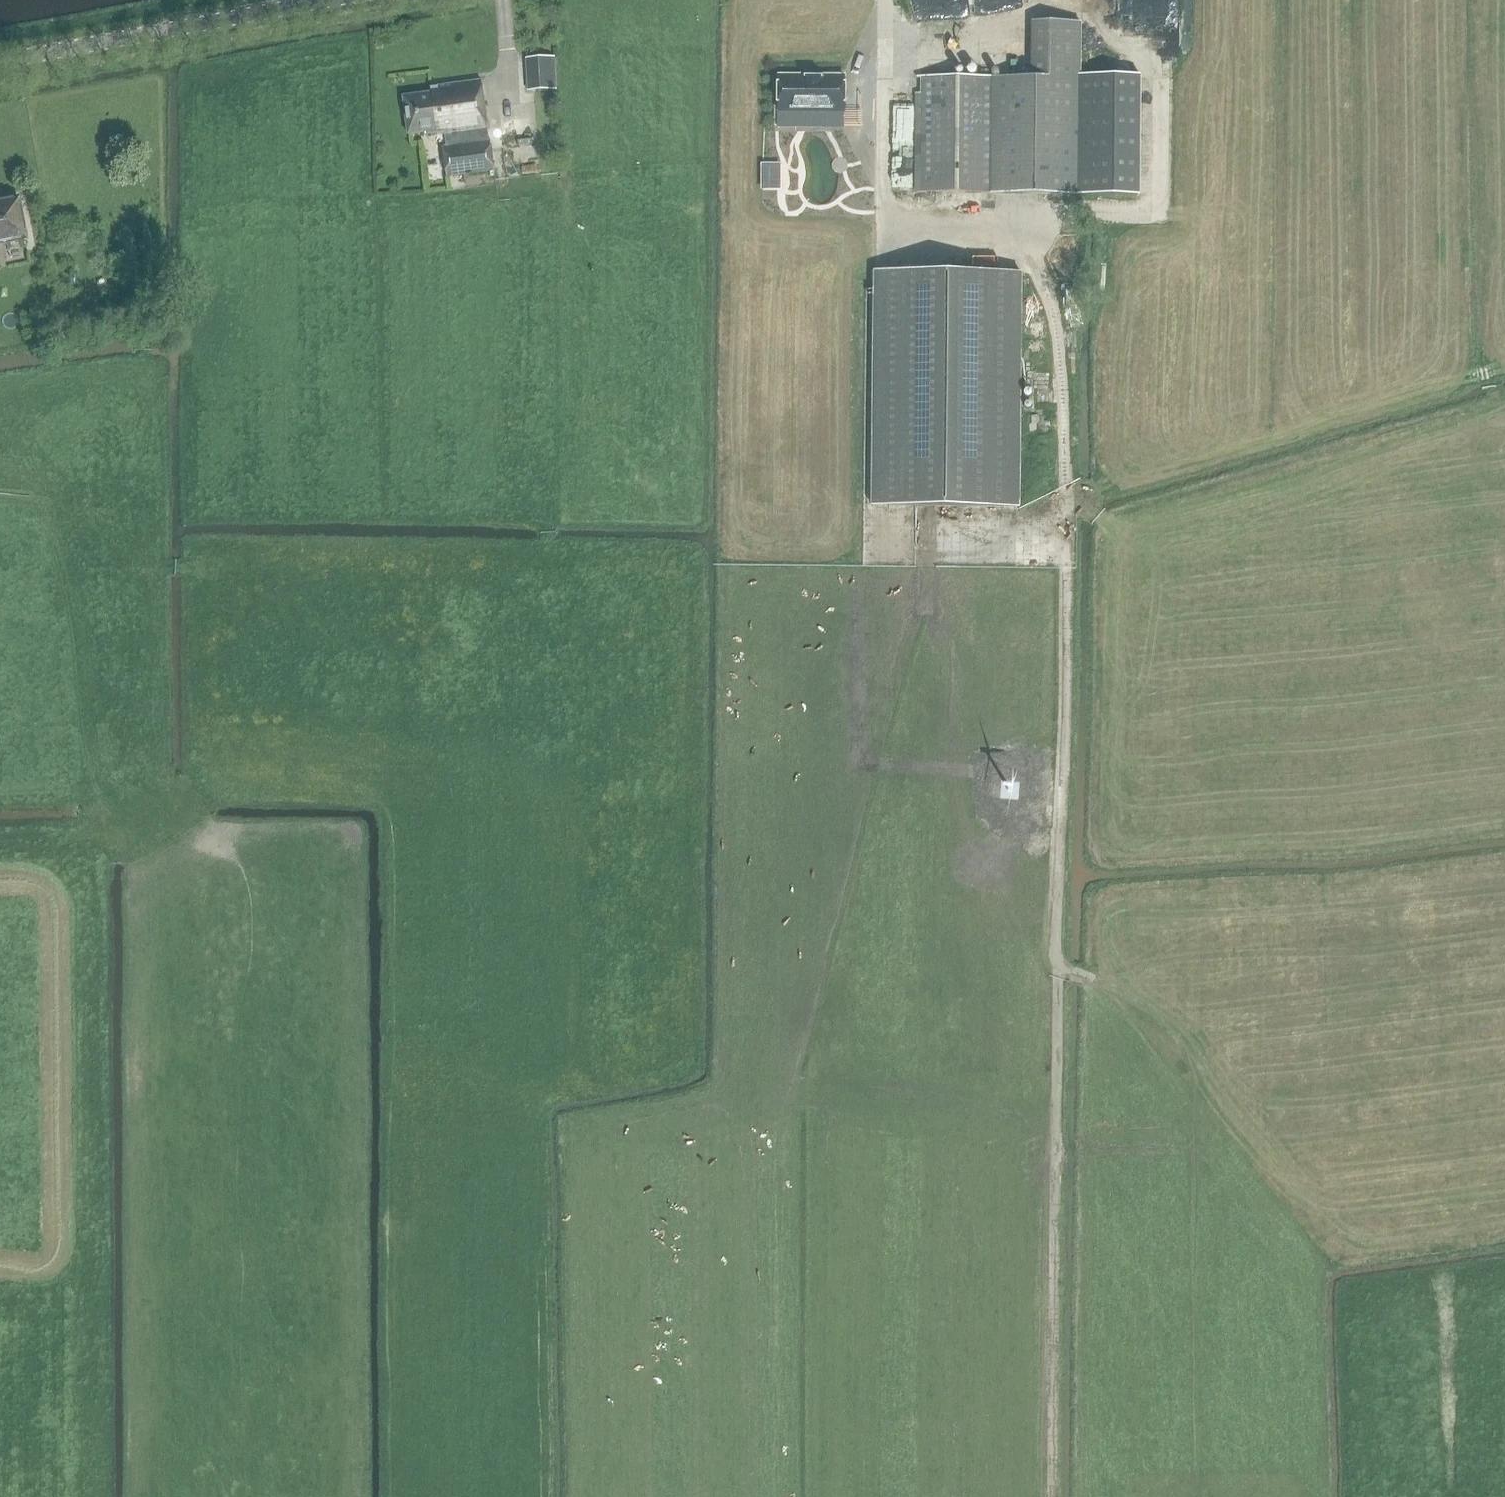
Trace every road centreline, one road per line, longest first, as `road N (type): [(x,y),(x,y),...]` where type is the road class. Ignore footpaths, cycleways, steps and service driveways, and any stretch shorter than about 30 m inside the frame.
road 1 (tertiary): [(0,60),(325,0)]

